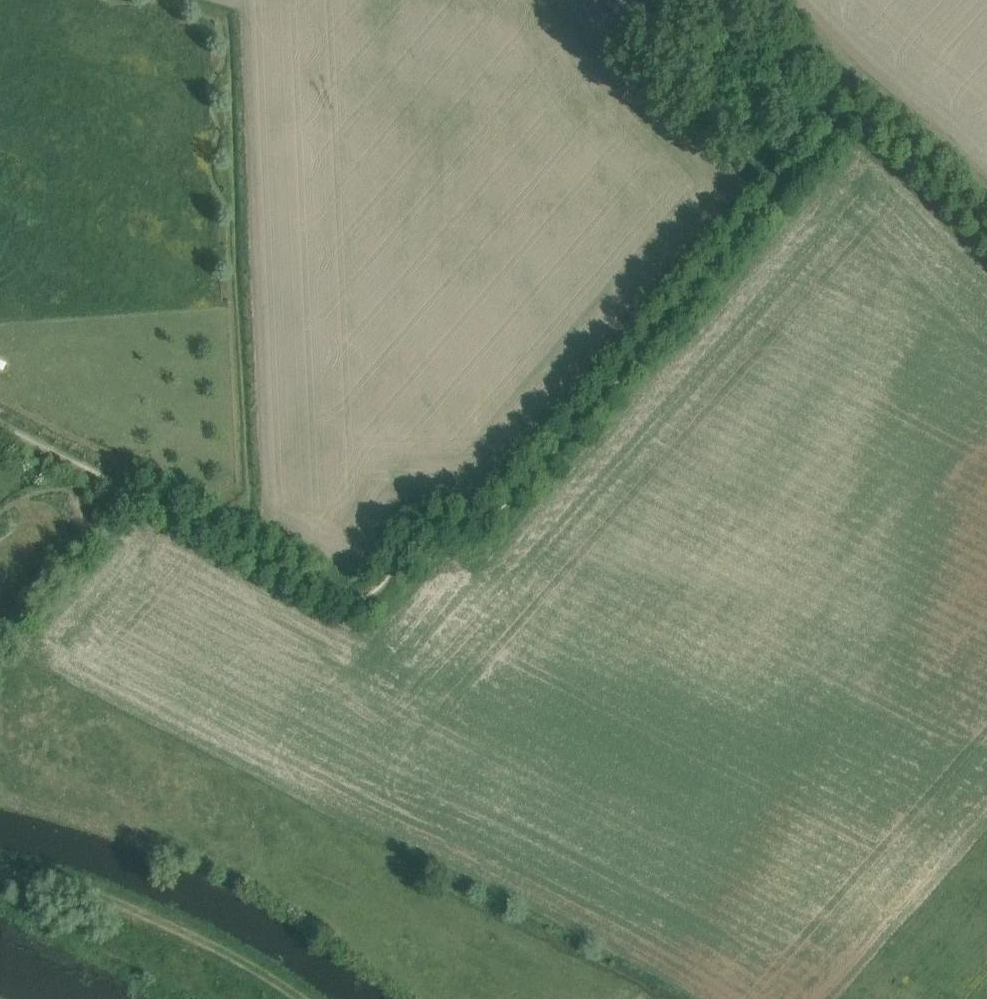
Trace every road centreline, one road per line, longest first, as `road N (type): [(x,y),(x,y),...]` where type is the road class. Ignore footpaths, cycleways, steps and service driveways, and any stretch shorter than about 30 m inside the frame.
road 1 (track): [(986,228),(886,129),(852,121),(511,501),(476,521),(430,530),(383,584),(353,599),(0,424)]

